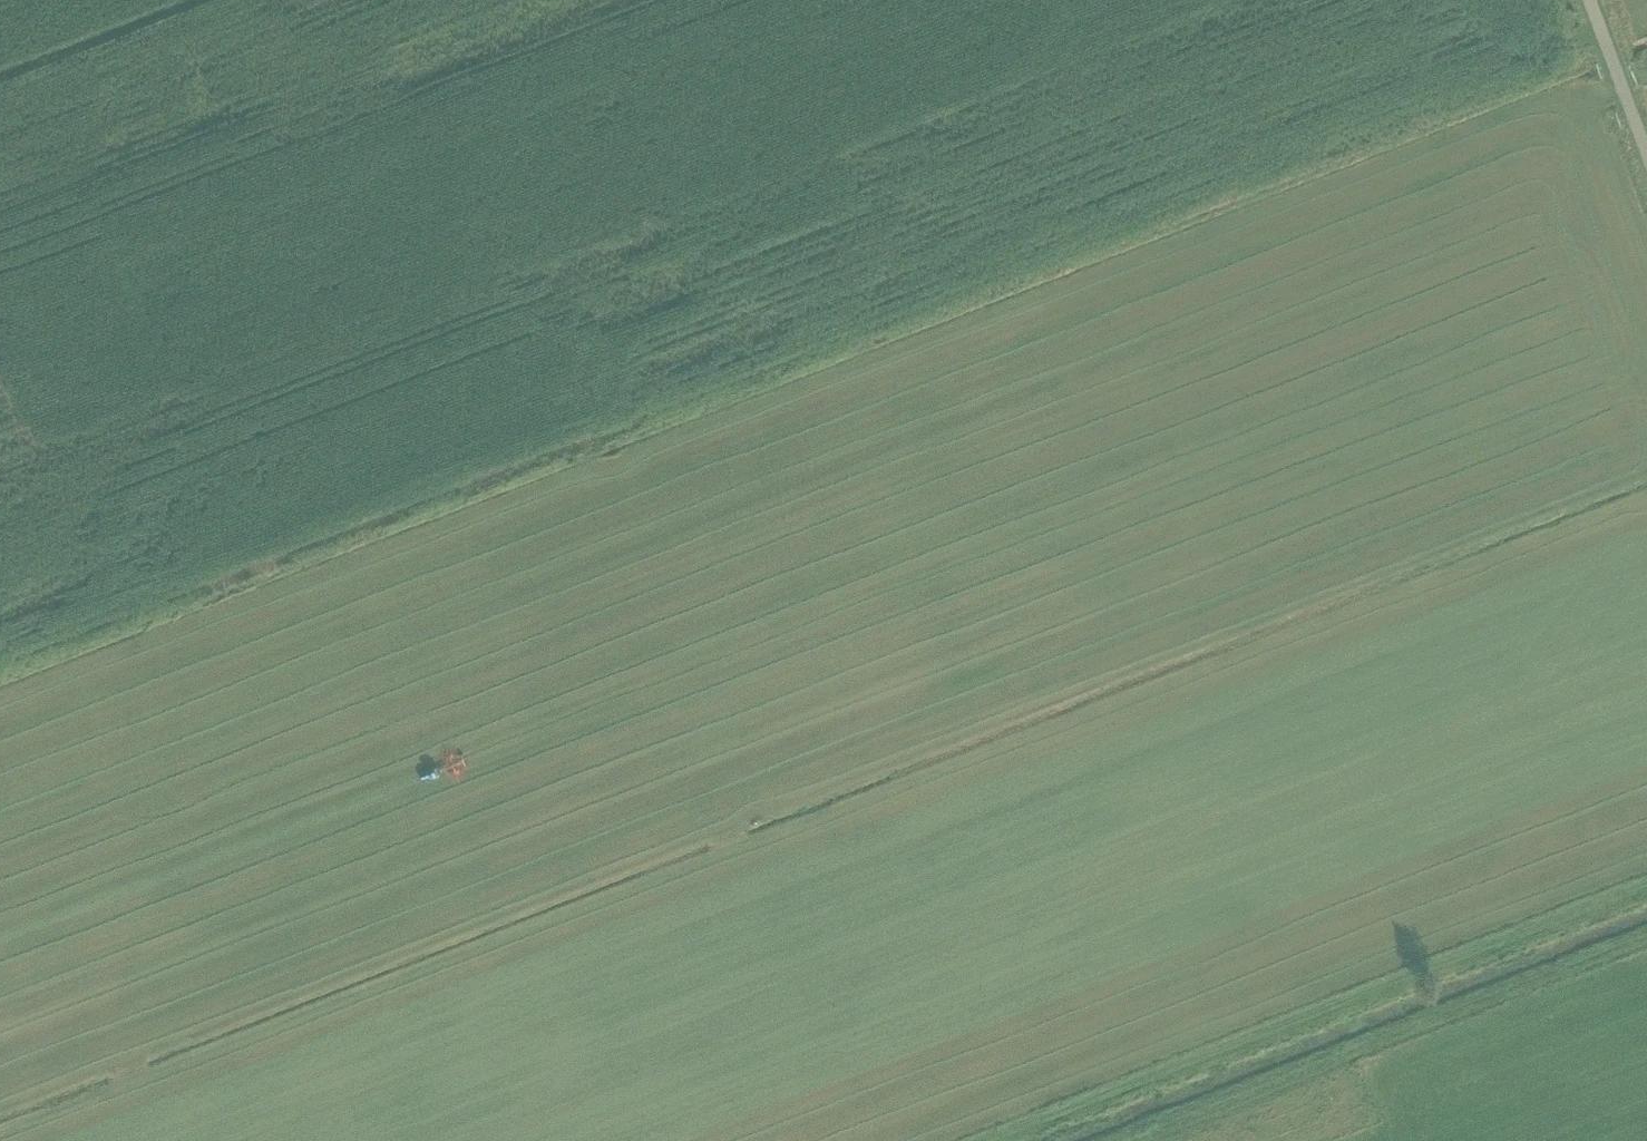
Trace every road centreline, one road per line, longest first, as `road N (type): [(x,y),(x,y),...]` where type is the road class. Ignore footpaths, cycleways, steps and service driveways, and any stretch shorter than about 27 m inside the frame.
road 1 (track): [(963,1140),(1646,876)]
road 2 (track): [(1646,162),(1586,0)]

